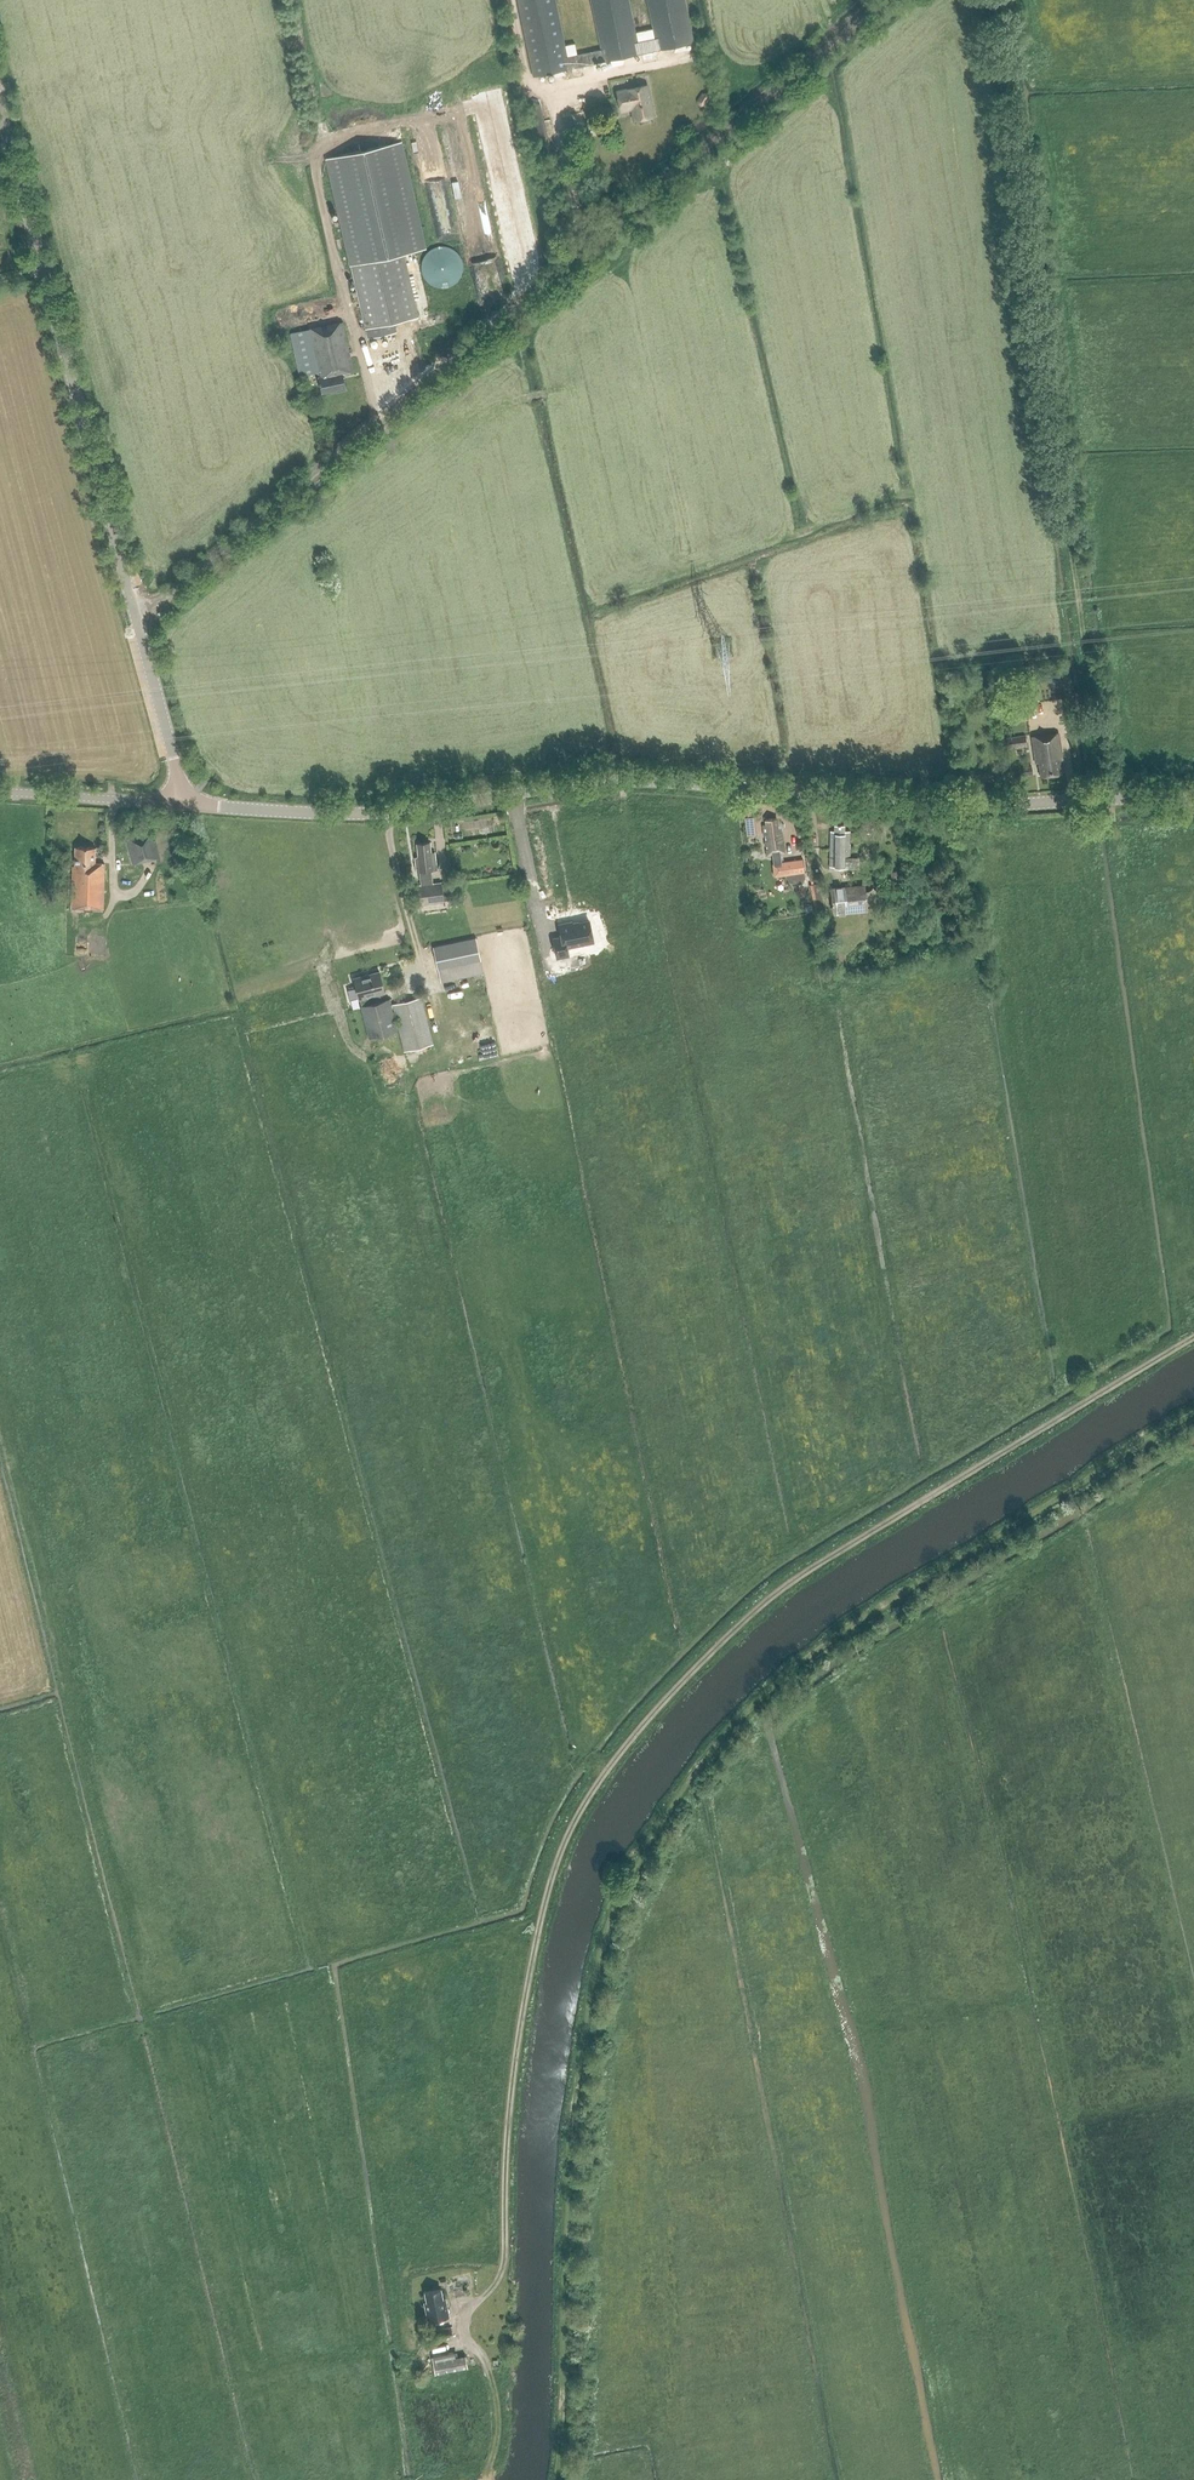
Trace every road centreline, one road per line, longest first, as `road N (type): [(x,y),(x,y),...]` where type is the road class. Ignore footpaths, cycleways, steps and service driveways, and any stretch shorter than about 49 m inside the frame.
road 1 (track): [(1193,1337),(757,1609),(641,1726),(590,1794),(563,1842),(534,1945),(507,2130),(502,2271),(463,2324),(490,2381),(489,2479)]
road 2 (tertiary): [(1193,800),(929,804),(639,780),(371,813),(186,804)]
road 3 (unclassified): [(136,621),(883,0)]
road 4 (track): [(1107,798),(996,0)]
road 5 (tertiary): [(136,621),(0,114)]
road 6 (tertiary): [(186,804),(136,621)]
road 7 (tertiary): [(0,793),(186,804)]

